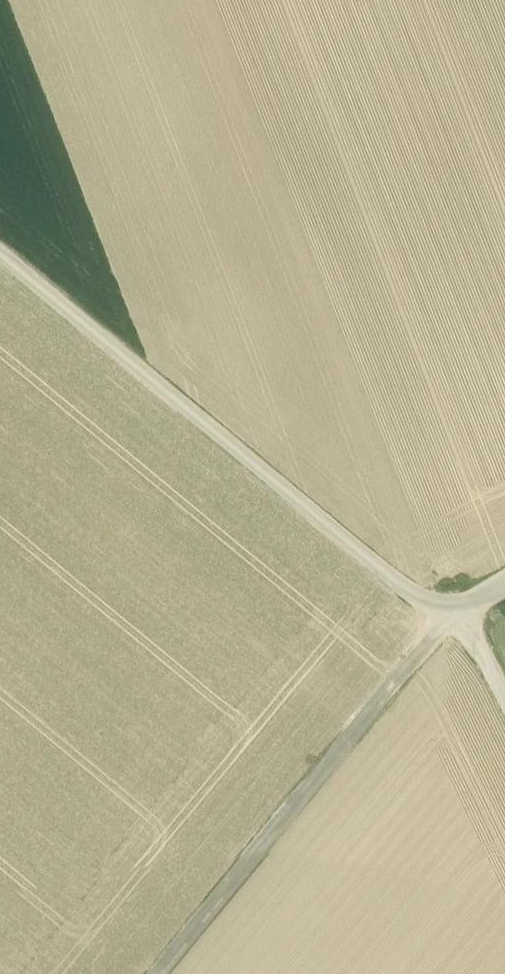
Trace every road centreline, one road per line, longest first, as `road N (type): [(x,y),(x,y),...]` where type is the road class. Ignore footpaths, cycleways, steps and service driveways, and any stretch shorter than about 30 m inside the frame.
road 1 (unclassified): [(504,581),(454,610),(418,599),(0,259)]
road 2 (track): [(454,610),(156,973)]

